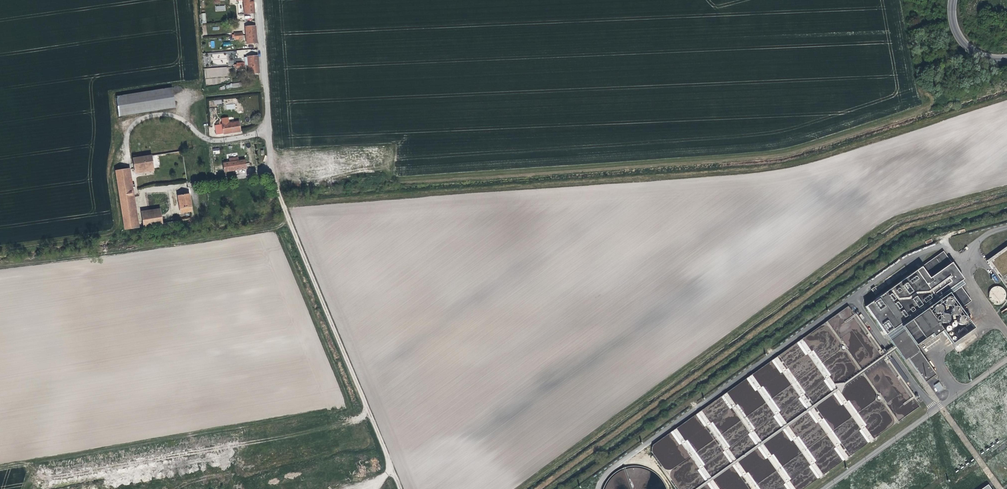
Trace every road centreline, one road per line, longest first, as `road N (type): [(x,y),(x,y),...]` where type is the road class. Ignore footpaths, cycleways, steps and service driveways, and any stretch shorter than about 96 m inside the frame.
road 1 (track): [(275,184),(398,488)]
road 2 (track): [(287,218),(275,228),(0,268)]
road 3 (residential): [(275,184),(260,0)]

